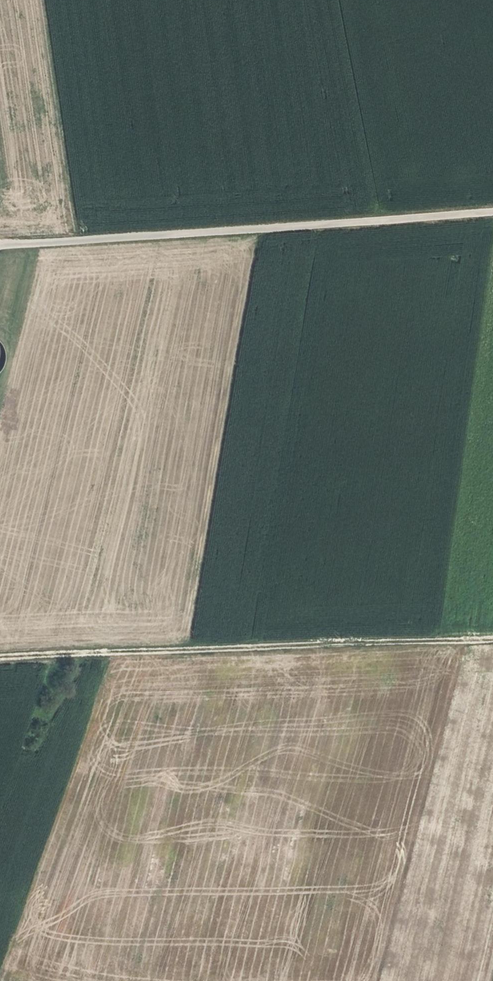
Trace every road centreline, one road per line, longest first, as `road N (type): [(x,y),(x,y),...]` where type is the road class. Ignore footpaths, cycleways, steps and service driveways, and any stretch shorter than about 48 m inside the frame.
road 1 (unclassified): [(492,213),(0,245)]
road 2 (track): [(0,658),(492,641)]

